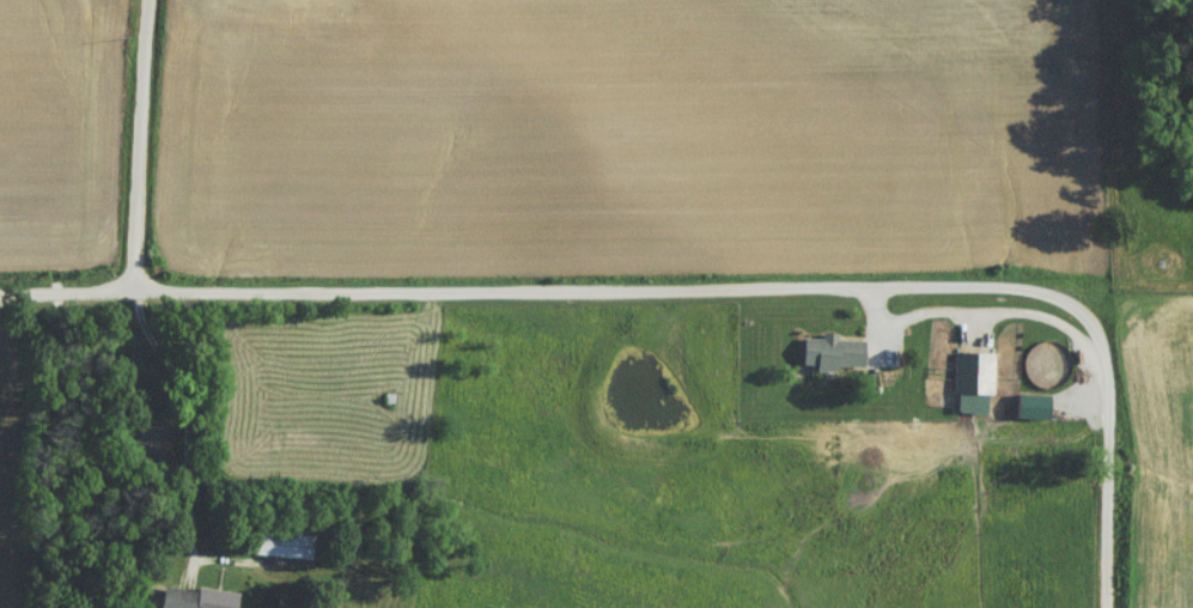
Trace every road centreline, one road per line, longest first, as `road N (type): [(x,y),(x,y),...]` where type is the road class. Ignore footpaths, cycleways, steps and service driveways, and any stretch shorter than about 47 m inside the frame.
road 1 (residential): [(0,296),(944,270),(1059,284),(1082,296),(1101,343)]
road 2 (residential): [(135,287),(146,0)]
road 3 (residential): [(1103,607),(1101,343)]

